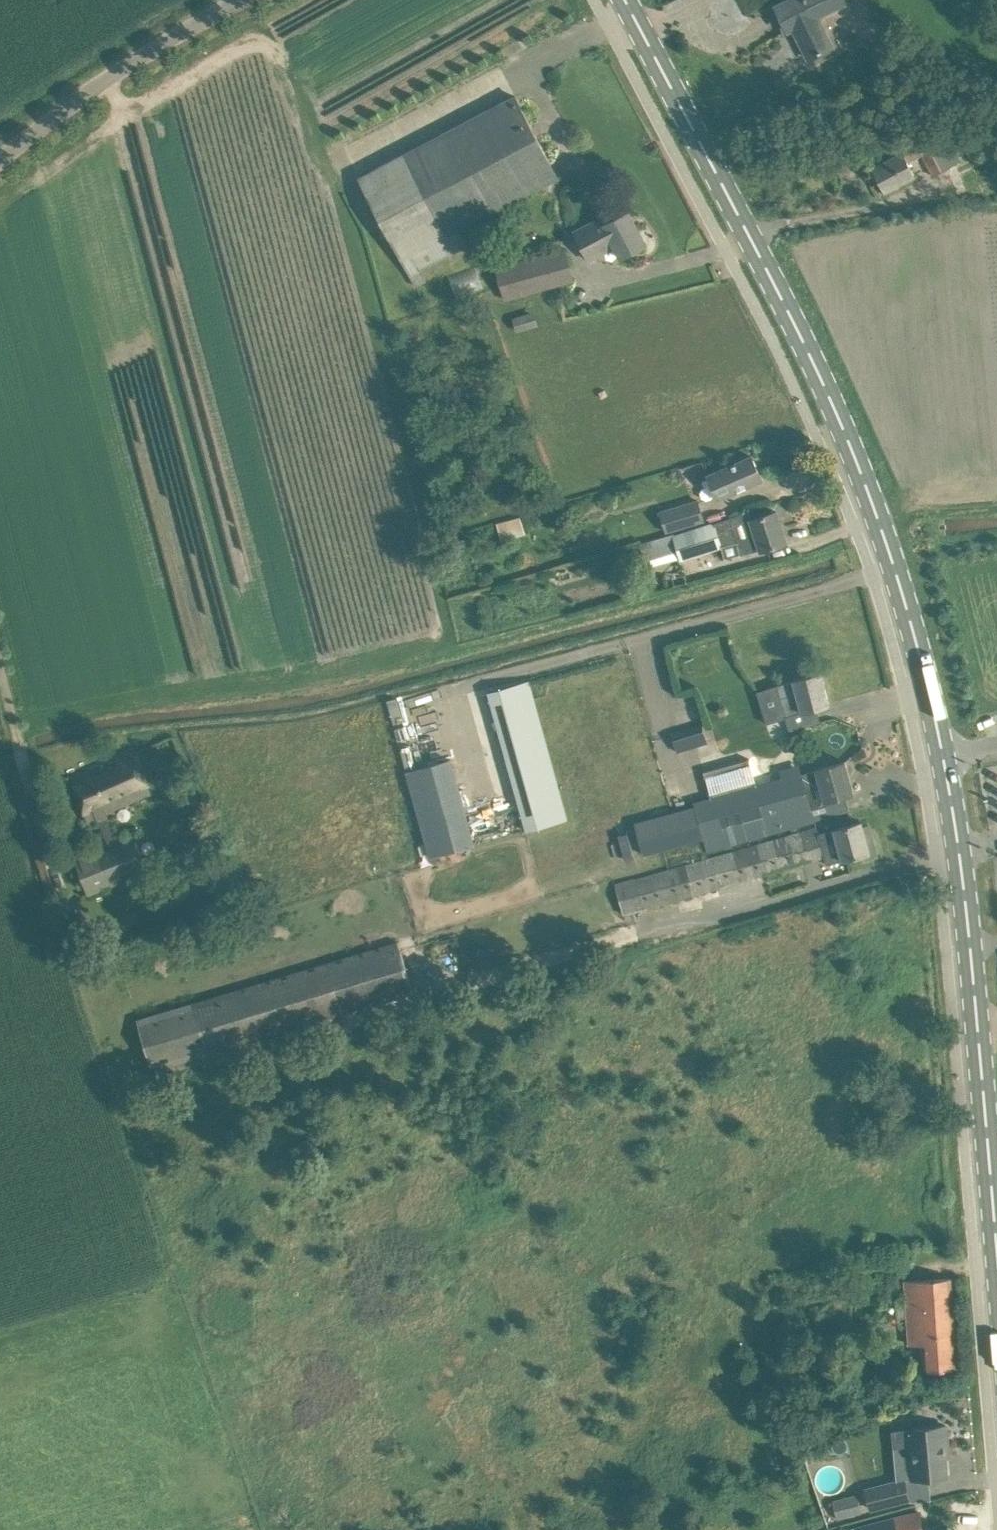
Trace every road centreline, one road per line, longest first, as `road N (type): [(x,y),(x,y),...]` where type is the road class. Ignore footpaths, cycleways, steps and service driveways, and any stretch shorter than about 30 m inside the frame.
road 1 (secondary): [(626,0),(829,393),(890,551),(942,737),(996,1262)]
road 2 (unclassified): [(0,157),(238,0)]
road 3 (track): [(52,844),(0,675)]

